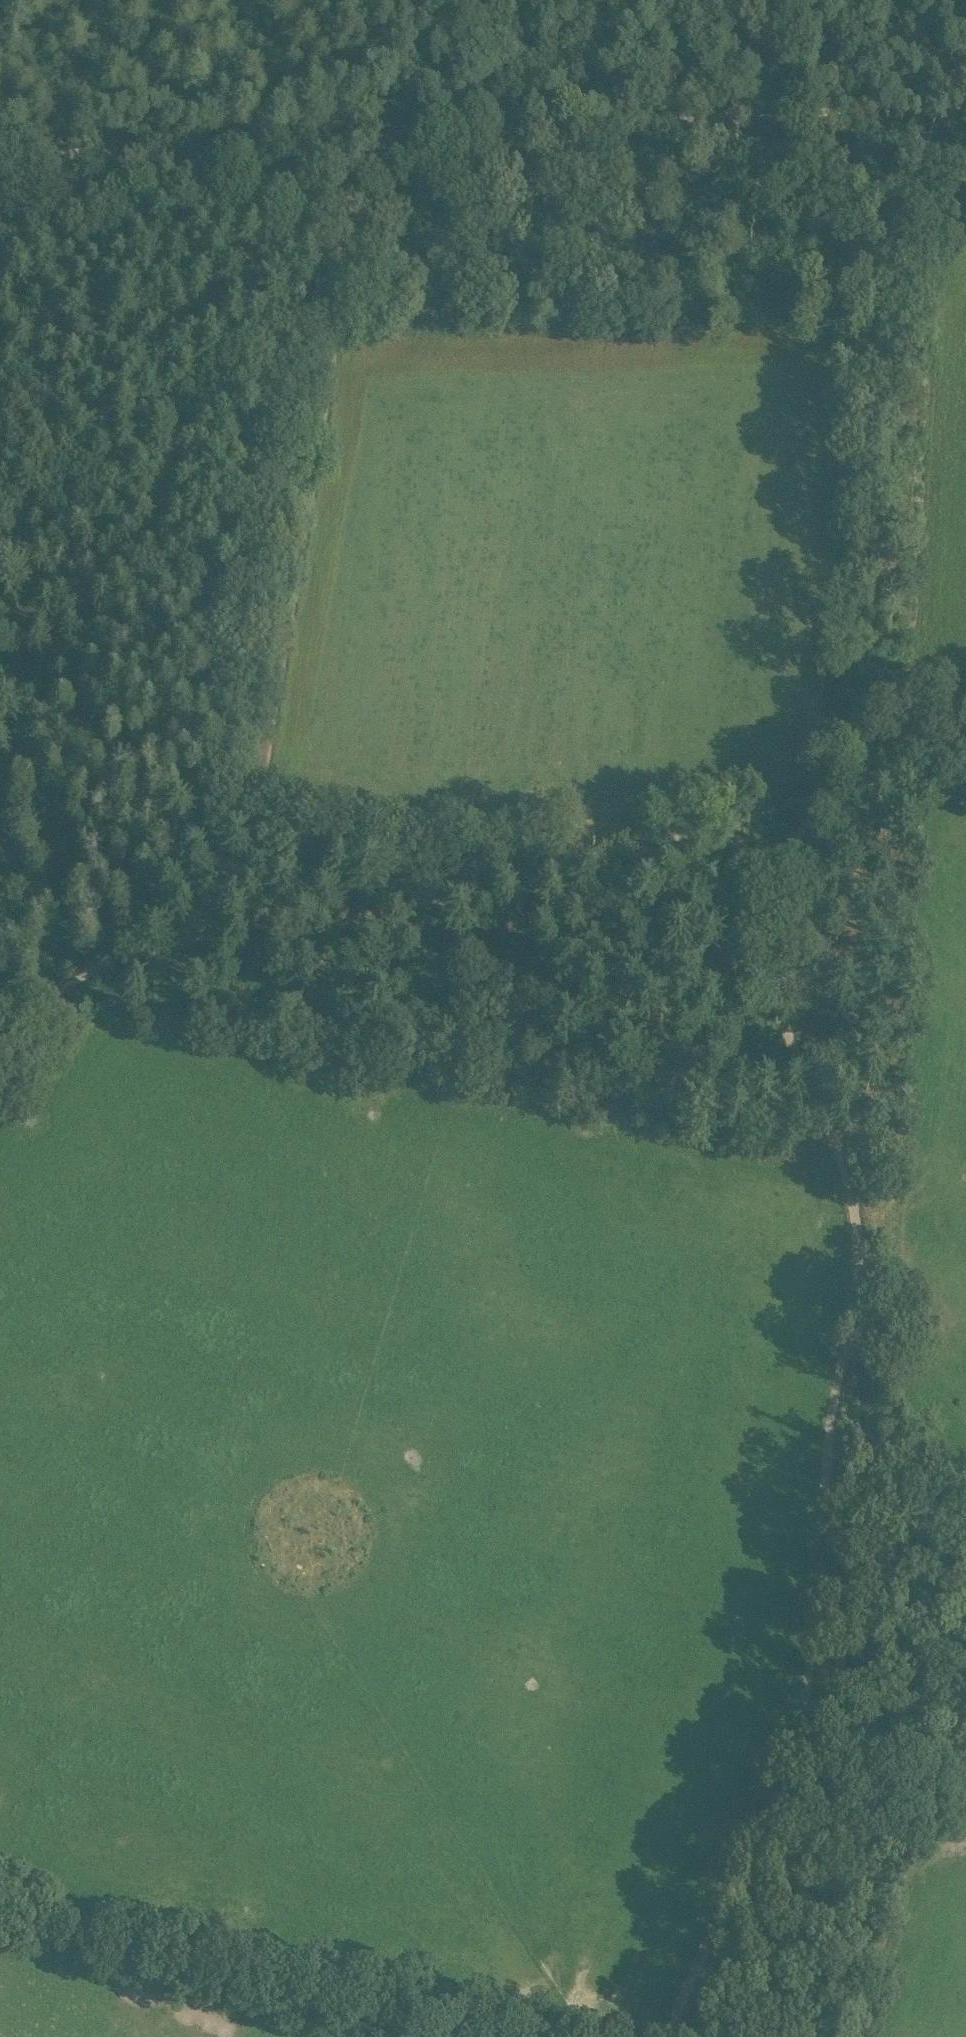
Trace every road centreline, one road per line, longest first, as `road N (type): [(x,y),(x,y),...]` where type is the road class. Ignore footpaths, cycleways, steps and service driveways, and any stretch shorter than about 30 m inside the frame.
road 1 (track): [(965,726),(891,742),(821,809),(770,875),(778,1005),(850,1192),(856,1285),(829,1431),(806,1689),(777,1787),(662,2036)]
road 2 (track): [(108,965),(243,797),(276,677),(324,421),(333,296)]
road 3 (track): [(225,817),(307,856),(437,879),(527,872),(821,809)]
road 4 (track): [(749,1851),(788,1832),(965,1786)]

